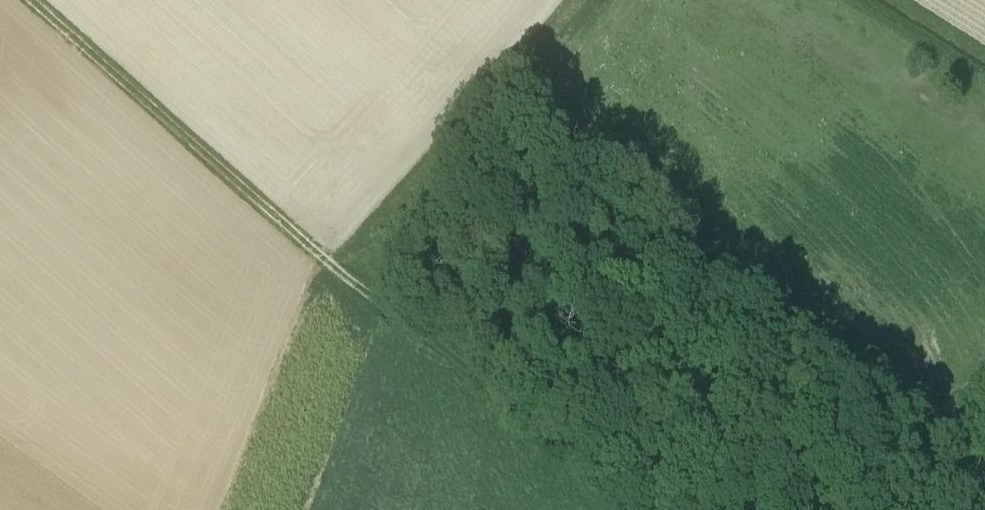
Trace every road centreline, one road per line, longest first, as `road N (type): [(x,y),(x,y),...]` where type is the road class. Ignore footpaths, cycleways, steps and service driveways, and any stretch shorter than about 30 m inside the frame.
road 1 (track): [(18,0),(628,509)]

